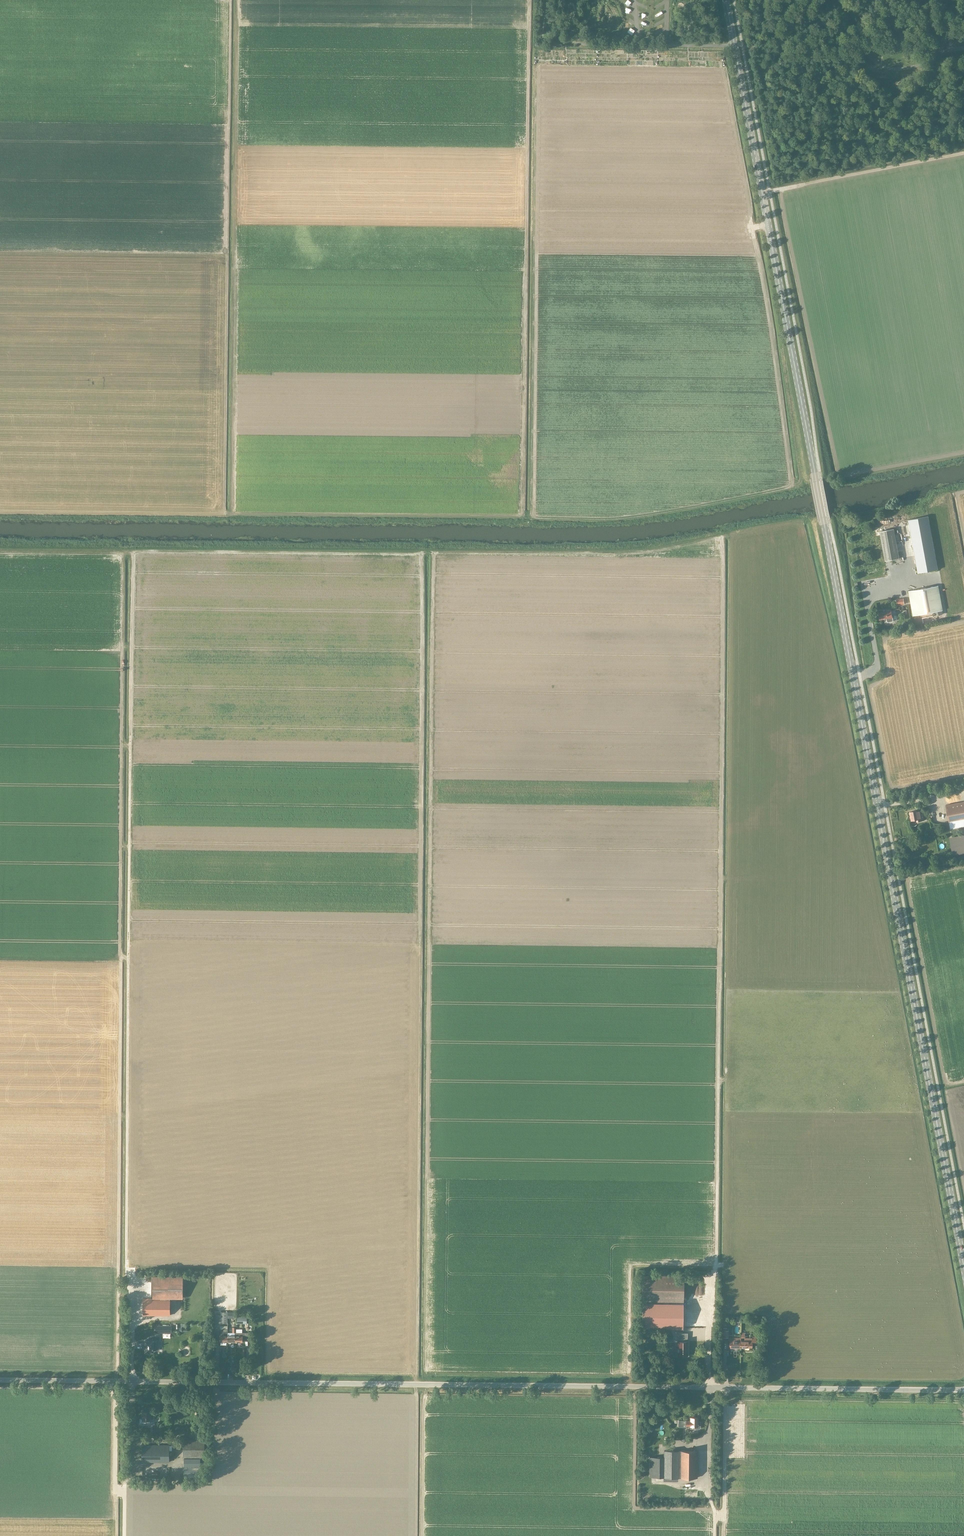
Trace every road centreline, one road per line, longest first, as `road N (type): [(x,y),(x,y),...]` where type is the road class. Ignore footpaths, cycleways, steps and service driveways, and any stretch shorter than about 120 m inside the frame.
road 1 (secondary): [(963,1268),(726,0)]
road 2 (unclassified): [(963,1390),(0,1380)]
road 3 (track): [(582,43),(742,44)]
road 4 (unclassified): [(941,51),(912,67),(880,66),(833,0)]

